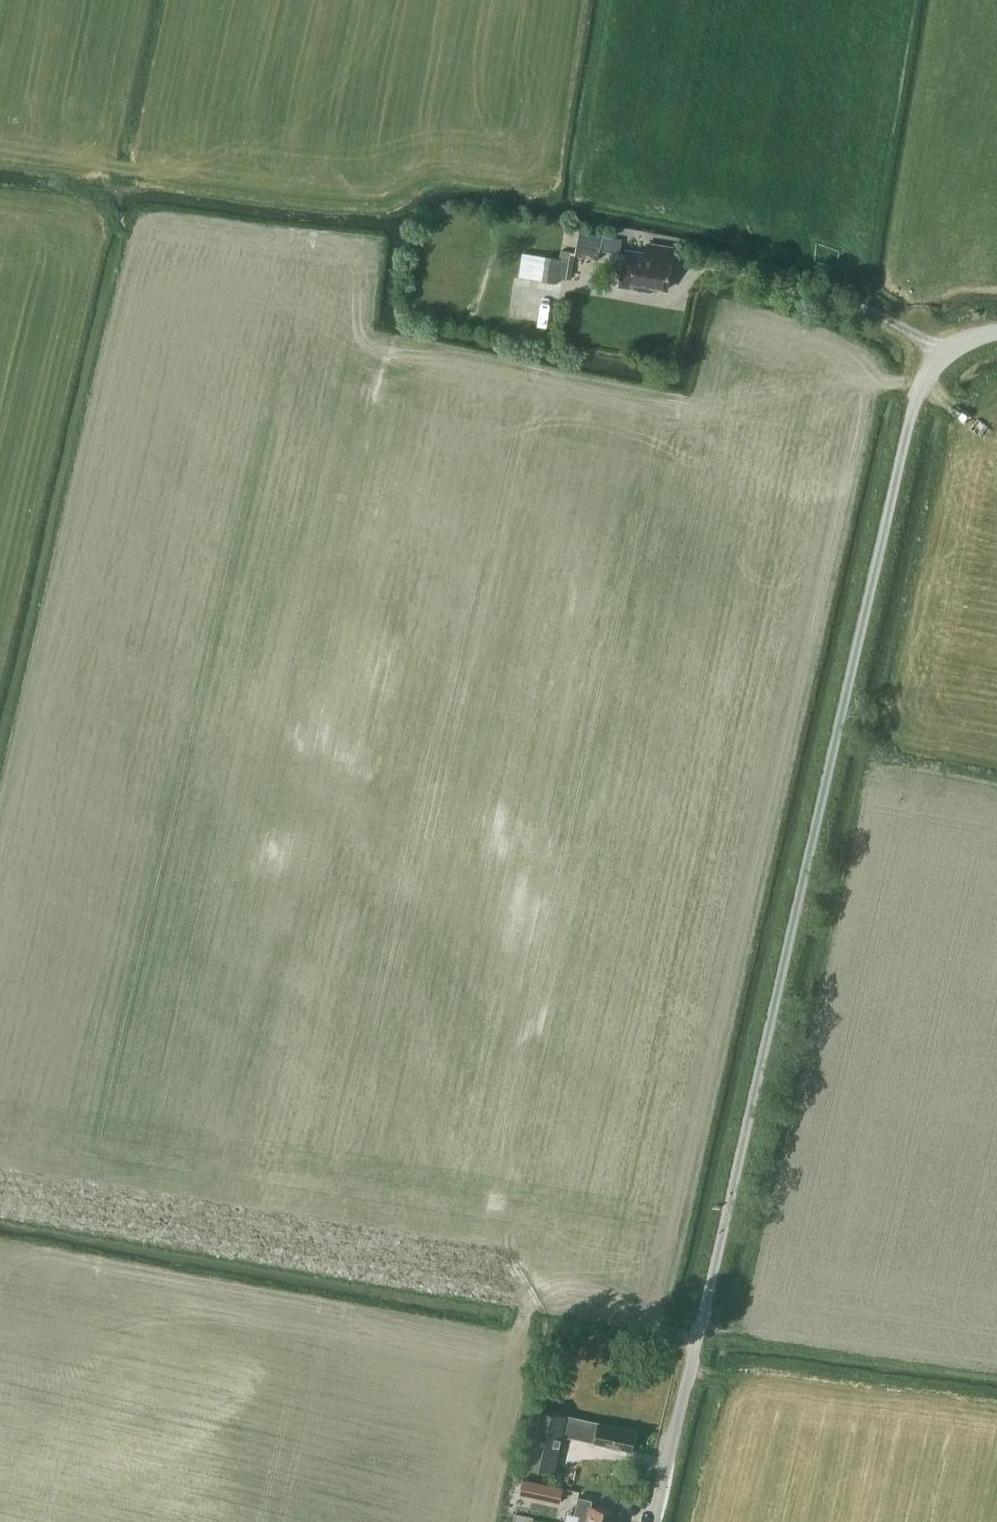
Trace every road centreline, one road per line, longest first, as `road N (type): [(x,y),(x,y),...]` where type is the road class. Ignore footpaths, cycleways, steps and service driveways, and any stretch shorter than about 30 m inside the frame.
road 1 (unclassified): [(717,1255),(916,402),(941,360),(996,332)]
road 2 (residential): [(652,1521),(717,1255)]

